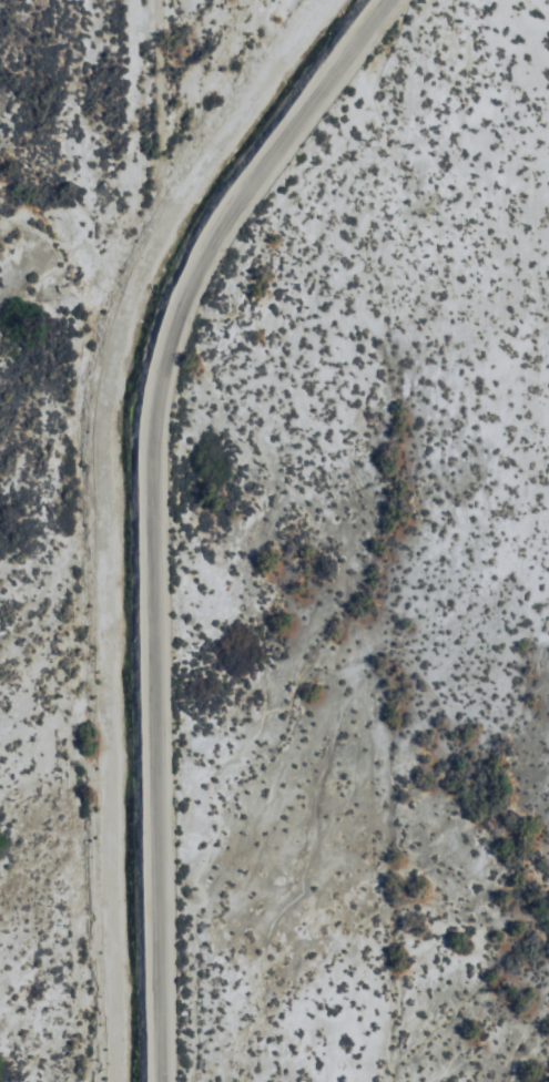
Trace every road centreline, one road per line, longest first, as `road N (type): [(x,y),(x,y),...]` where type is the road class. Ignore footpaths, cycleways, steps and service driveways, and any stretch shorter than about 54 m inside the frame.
road 1 (residential): [(199,1081),(192,621),(170,530),(186,507),(203,274),(398,0)]

